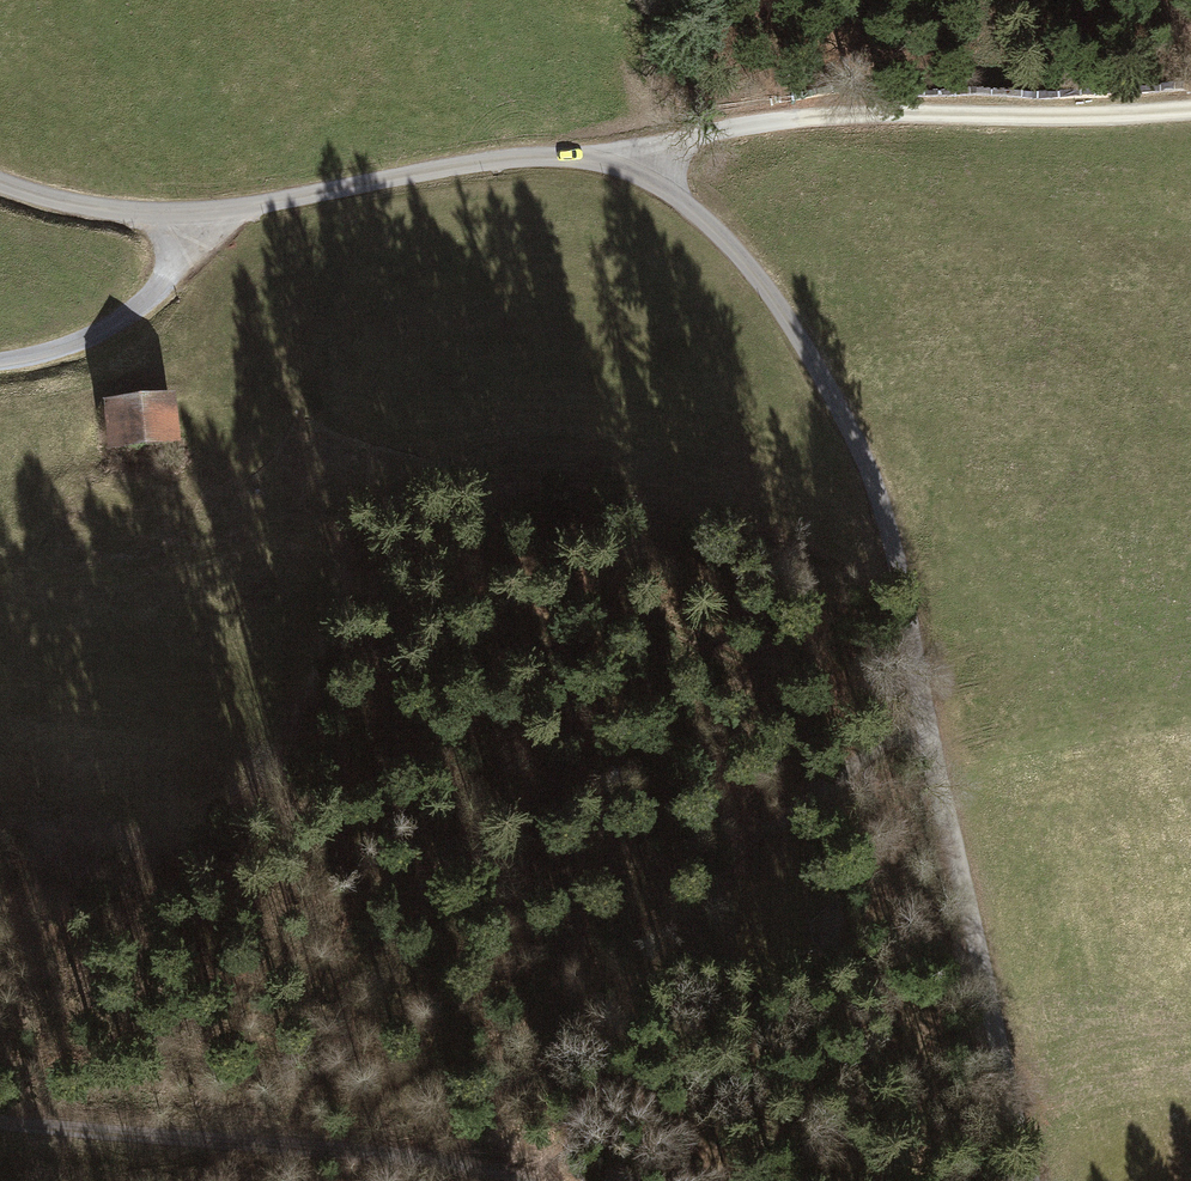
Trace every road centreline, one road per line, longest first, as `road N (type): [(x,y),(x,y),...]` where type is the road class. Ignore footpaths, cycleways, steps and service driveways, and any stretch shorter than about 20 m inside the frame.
road 1 (unclassified): [(1038,1180),(880,495),(827,382),(769,292),(713,227),(672,190),(583,156),(469,163),(184,212),(94,206),(0,182)]
road 2 (track): [(732,865),(772,825),(923,708),(637,617),(365,618)]
road 3 (track): [(1190,110),(824,116),(583,156)]
road 4 (track): [(519,1180),(463,1159),(0,1119)]
road 5 (track): [(0,362),(71,345),(133,311),(169,271),(184,212)]

